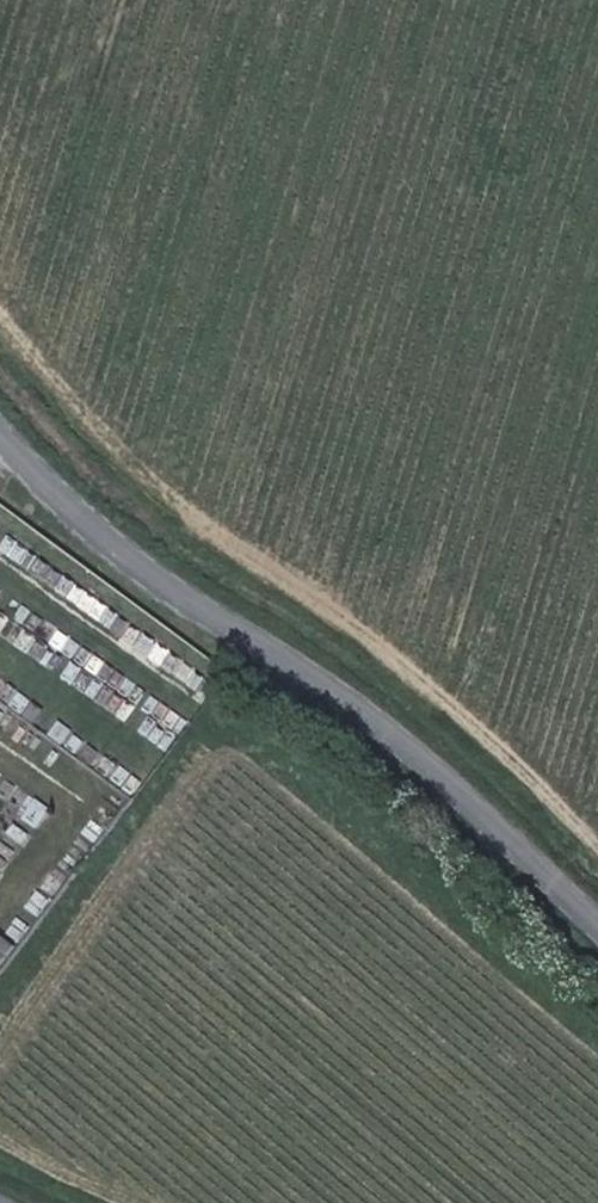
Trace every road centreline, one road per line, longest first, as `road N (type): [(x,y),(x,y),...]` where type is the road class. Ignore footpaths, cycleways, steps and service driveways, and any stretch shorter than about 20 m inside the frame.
road 1 (tertiary): [(0,428),(121,555),(324,685),(433,766),(597,919)]

